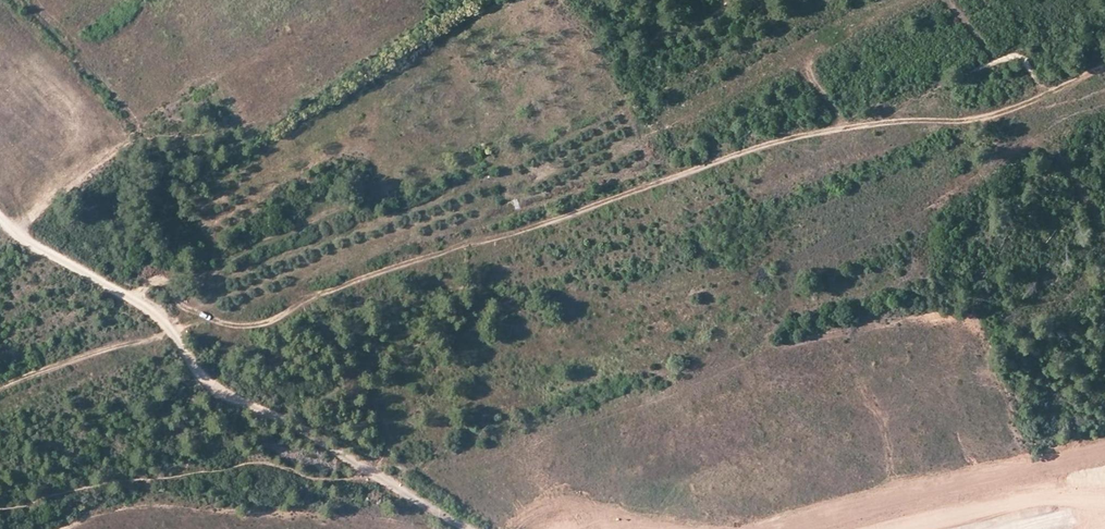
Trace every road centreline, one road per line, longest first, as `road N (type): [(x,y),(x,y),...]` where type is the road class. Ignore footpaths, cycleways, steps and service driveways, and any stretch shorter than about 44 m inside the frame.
road 1 (track): [(0,214),(25,239),(155,315),(225,394),(467,528)]

